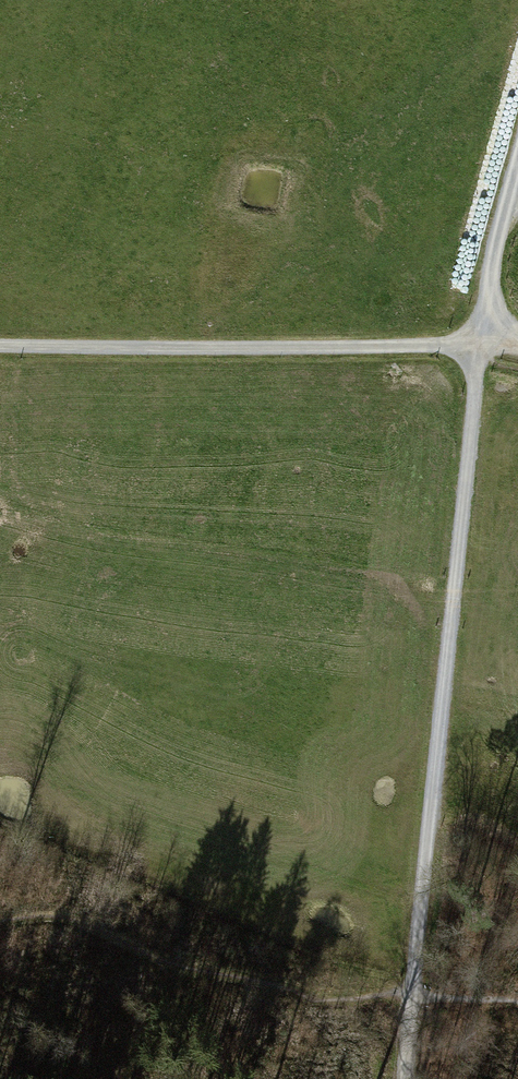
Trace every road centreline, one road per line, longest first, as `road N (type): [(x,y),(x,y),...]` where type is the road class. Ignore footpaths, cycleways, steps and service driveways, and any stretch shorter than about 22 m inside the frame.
road 1 (track): [(403,1078),(481,344),(517,156)]
road 2 (track): [(517,1001),(412,994),(325,1000),(175,966),(48,917),(0,924)]
road 3 (track): [(0,343),(517,348)]

